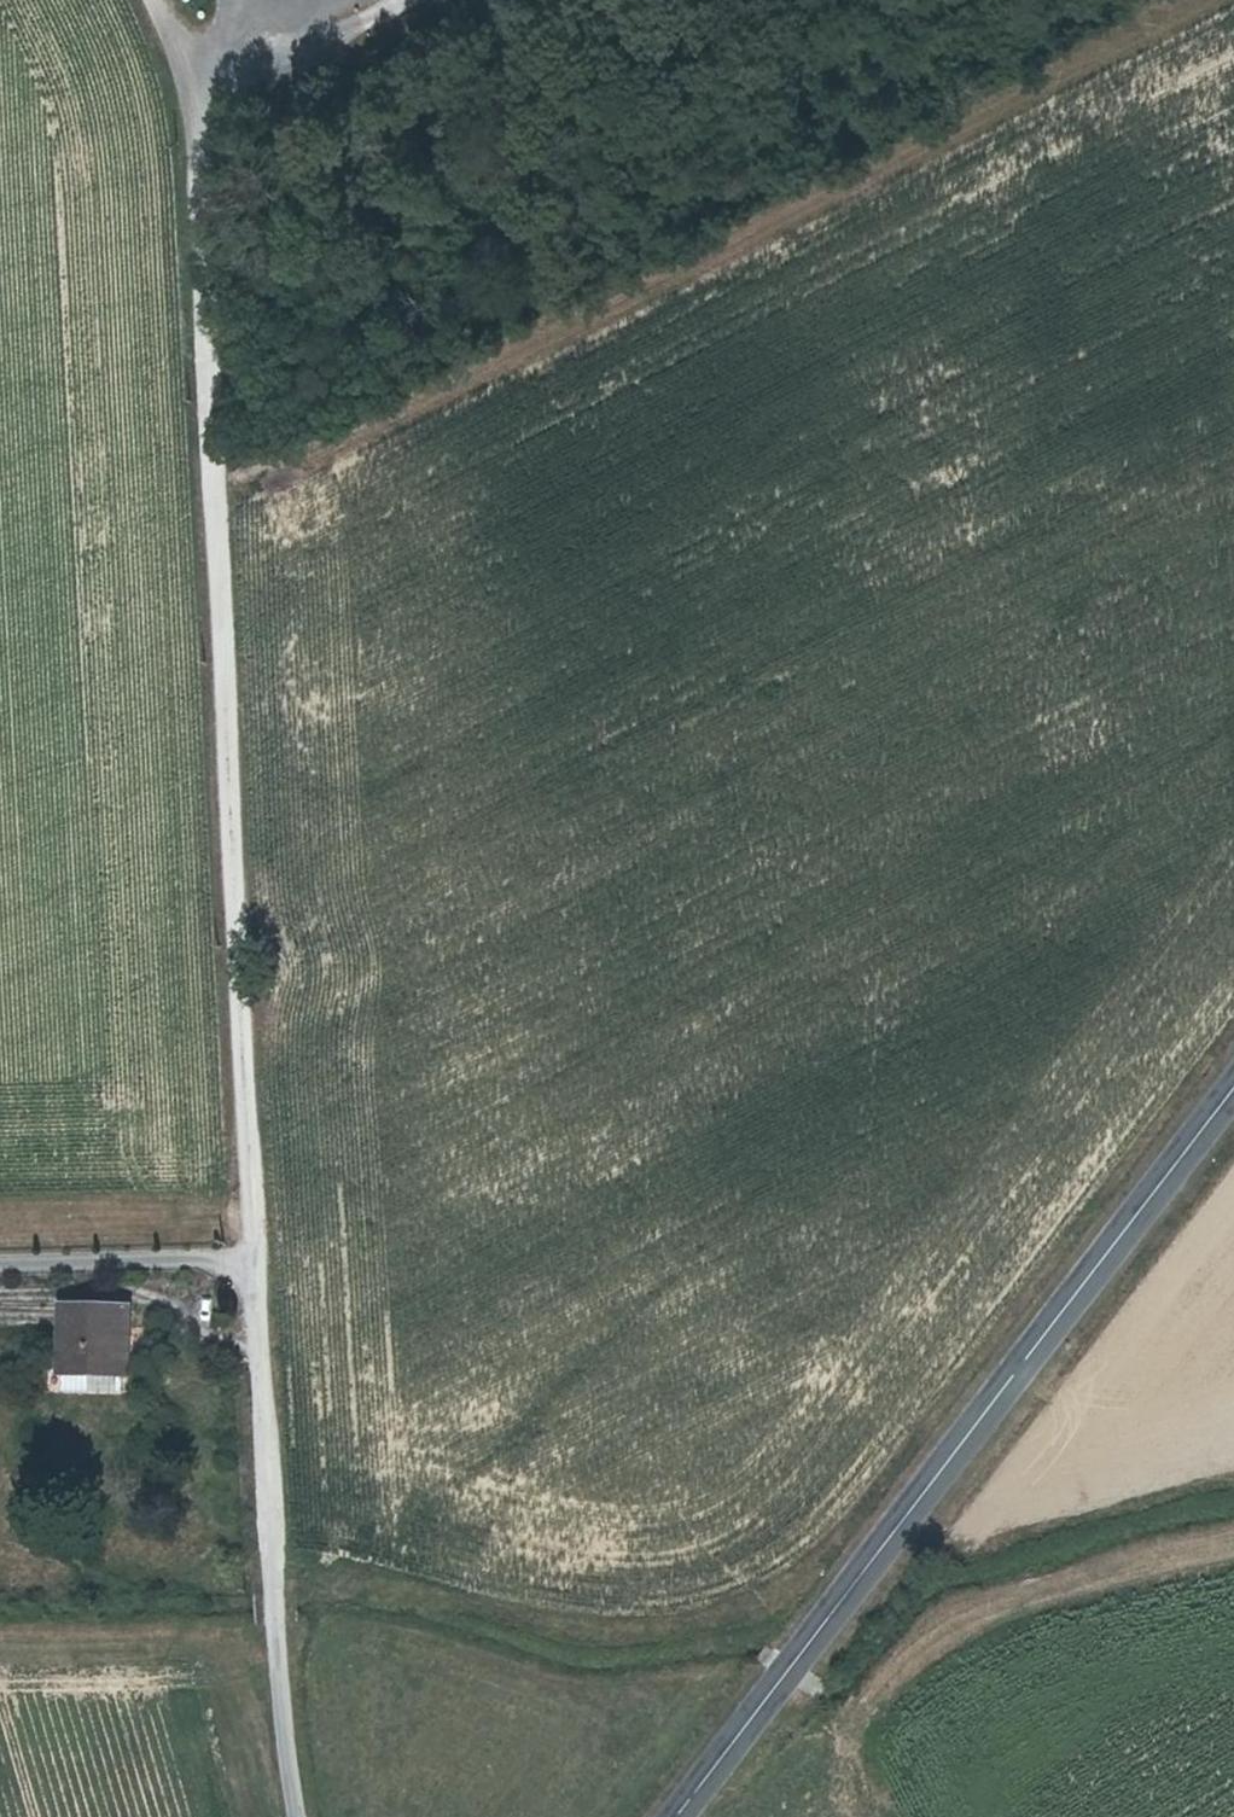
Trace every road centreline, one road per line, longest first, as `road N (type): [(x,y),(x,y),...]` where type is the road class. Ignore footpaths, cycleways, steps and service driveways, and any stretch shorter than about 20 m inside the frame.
road 1 (track): [(171,0),(210,63),(232,219),(246,1240)]
road 2 (secondary): [(1233,1096),(683,1816)]
road 3 (unclassified): [(246,1240),(293,1816)]

